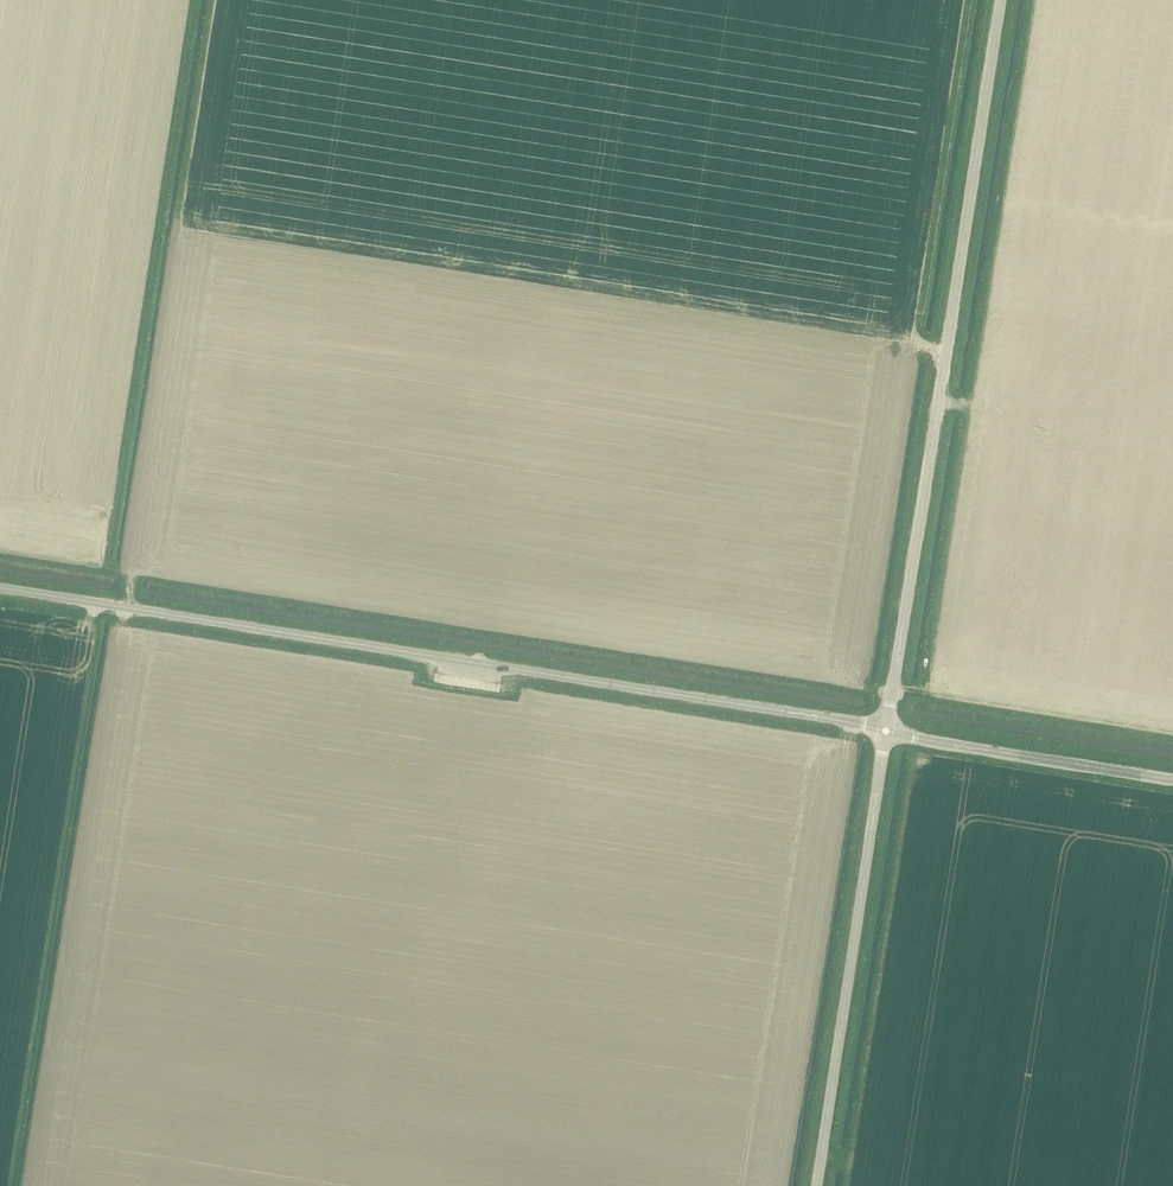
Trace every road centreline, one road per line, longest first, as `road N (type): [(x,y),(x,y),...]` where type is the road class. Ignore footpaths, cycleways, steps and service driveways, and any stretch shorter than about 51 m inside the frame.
road 1 (tertiary): [(886,731),(0,588)]
road 2 (unclassified): [(886,731),(1005,0)]
road 3 (unclassified): [(815,1185),(886,731)]
road 4 (tertiary): [(1172,778),(886,731)]

